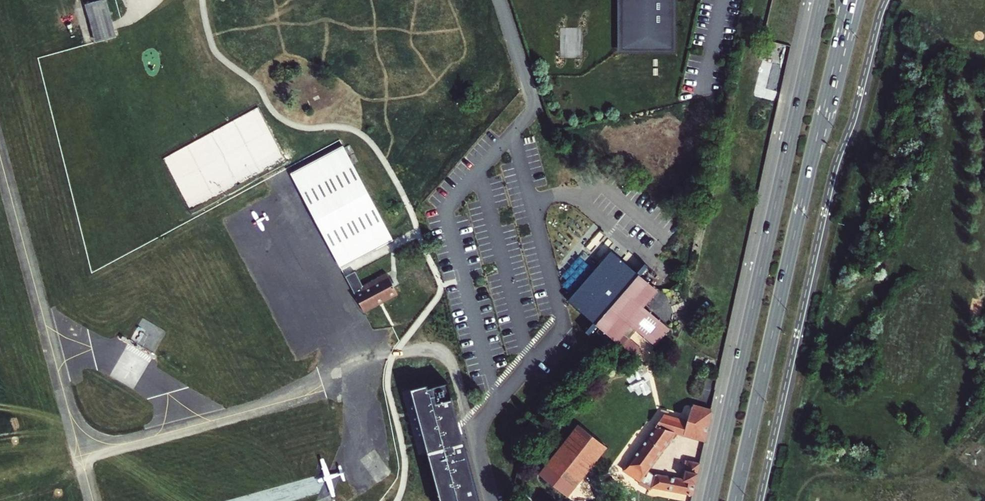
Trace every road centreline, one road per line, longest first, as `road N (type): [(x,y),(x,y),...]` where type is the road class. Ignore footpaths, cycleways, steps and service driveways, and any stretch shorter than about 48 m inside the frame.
road 1 (primary): [(822,0),(710,500)]
road 2 (primary): [(735,500),(814,150)]
road 3 (secondary): [(814,150),(862,0)]
road 4 (primary): [(814,150),(849,0)]

